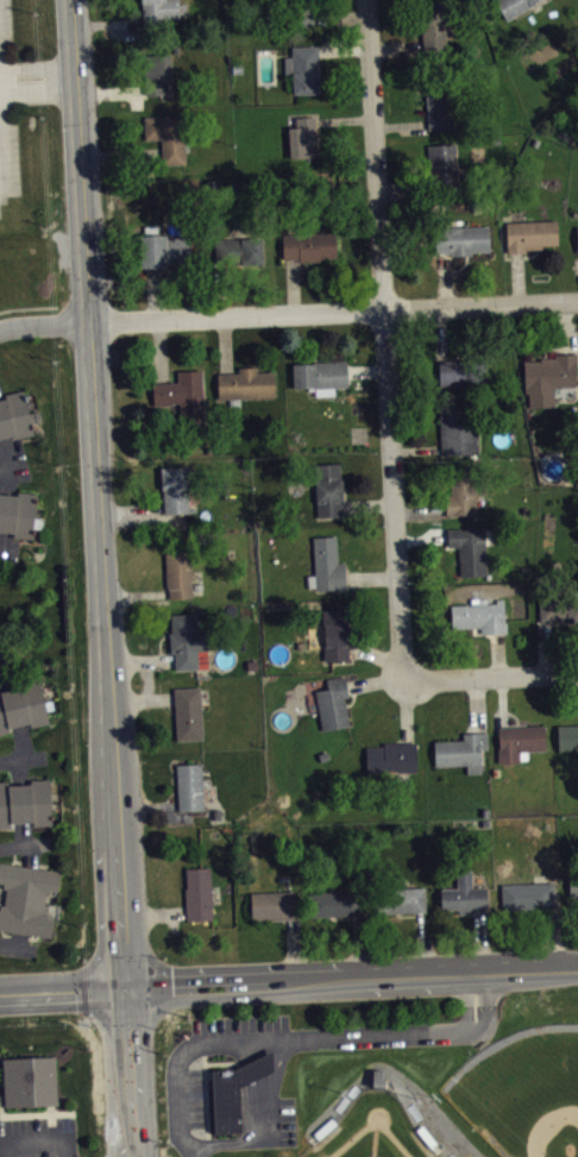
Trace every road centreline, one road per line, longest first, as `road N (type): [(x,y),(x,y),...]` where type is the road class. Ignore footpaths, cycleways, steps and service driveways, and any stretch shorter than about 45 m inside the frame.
road 1 (primary): [(134,1156),(71,0)]
road 2 (residential): [(404,680),(368,0)]
road 3 (tertiary): [(0,992),(577,970)]
road 4 (residential): [(92,320),(577,300)]
road 5 (residential): [(404,680),(577,672)]

